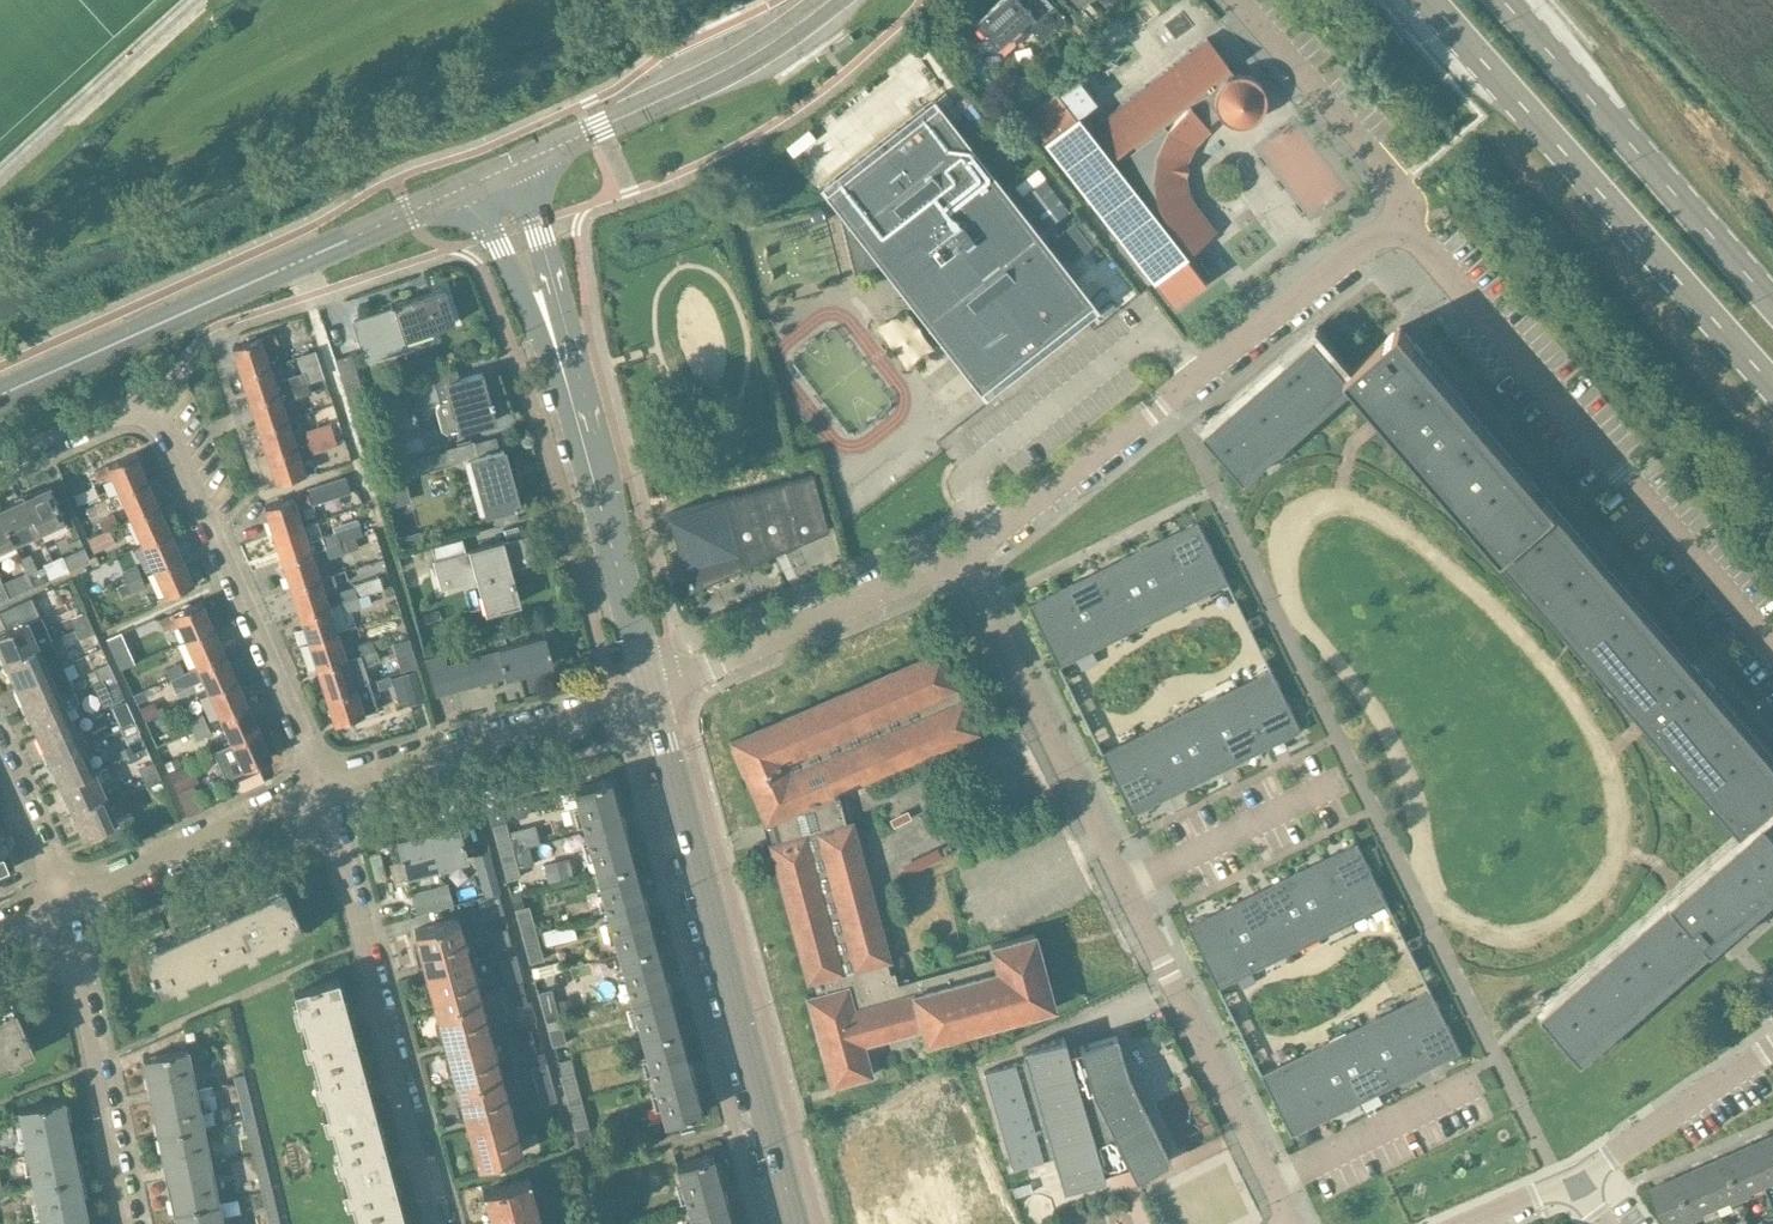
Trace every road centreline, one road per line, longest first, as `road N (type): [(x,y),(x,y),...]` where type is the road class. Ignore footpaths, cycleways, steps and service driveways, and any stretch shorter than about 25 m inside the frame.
road 1 (residential): [(1772,645),(1402,216)]
road 2 (residential): [(962,561),(1402,216)]
road 3 (tertiary): [(792,1223),(645,688)]
road 4 (tertiary): [(645,688),(556,350),(489,176)]
road 5 (tertiary): [(0,393),(489,176)]
road 6 (secondary): [(1426,0),(1772,388)]
road 7 (residential): [(442,1223),(320,783)]
road 8 (residential): [(320,783),(154,406)]
road 9 (secondary): [(1772,303),(1502,0)]
road 10 (tertiary): [(489,176),(700,82),(830,0)]
road 11 (residential): [(1122,886),(962,561)]
road 12 (residential): [(645,688),(962,561)]
road 13 (residential): [(320,783),(645,688)]
road 14 (residential): [(1272,1186),(1122,886)]
road 15 (residential): [(129,1223),(63,900)]
road 16 (residential): [(63,900),(320,783)]
road 17 (residential): [(1402,216),(1400,186),(1237,0)]
road 18 (residential): [(1345,777),(1122,886)]
road 19 (residential): [(1574,1178),(1772,1053)]
road 20 (residential): [(1479,1084),(1272,1186)]
road 21 (residential): [(0,463),(134,403),(154,406)]
road 22 (residential): [(63,900),(0,758)]

